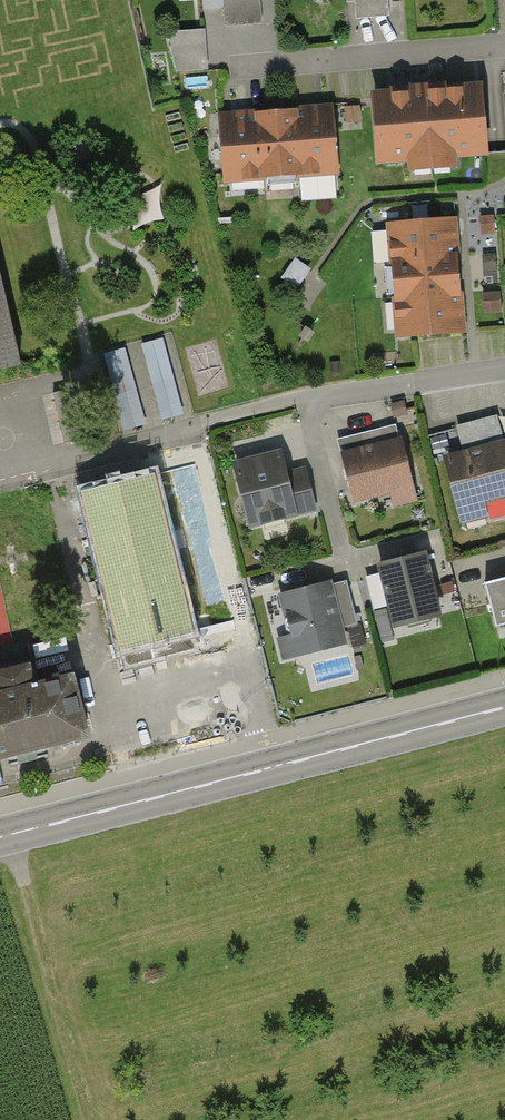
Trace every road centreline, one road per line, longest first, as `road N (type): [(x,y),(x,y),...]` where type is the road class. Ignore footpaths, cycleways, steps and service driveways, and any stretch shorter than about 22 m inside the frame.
road 1 (primary): [(0,837),(504,707)]
road 2 (residential): [(504,372),(307,406),(351,573)]
road 3 (track): [(90,1119),(12,834)]
road 4 (residential): [(504,45),(234,67)]

